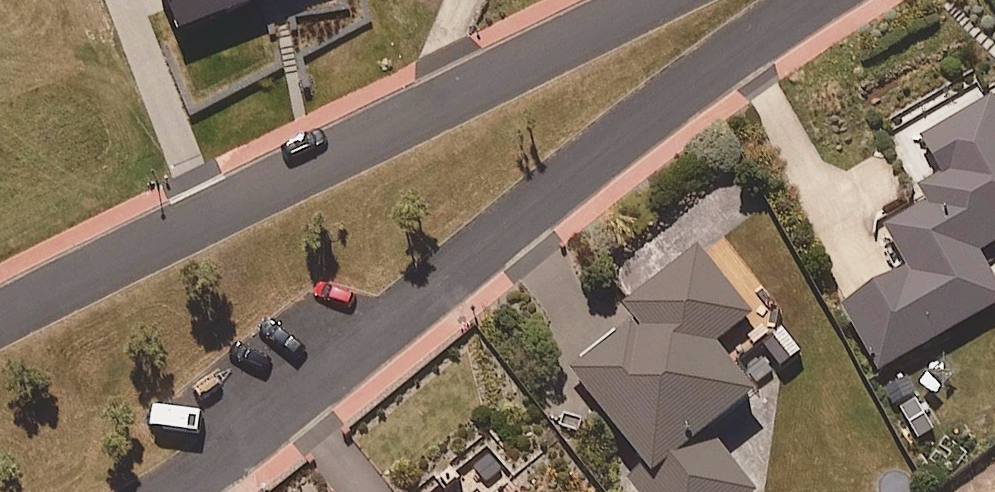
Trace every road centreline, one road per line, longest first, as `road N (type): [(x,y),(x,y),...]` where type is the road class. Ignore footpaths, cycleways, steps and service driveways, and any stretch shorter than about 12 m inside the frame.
road 1 (residential): [(175,491),(221,463),(591,157),(814,0)]
road 2 (residential): [(650,0),(0,318)]

